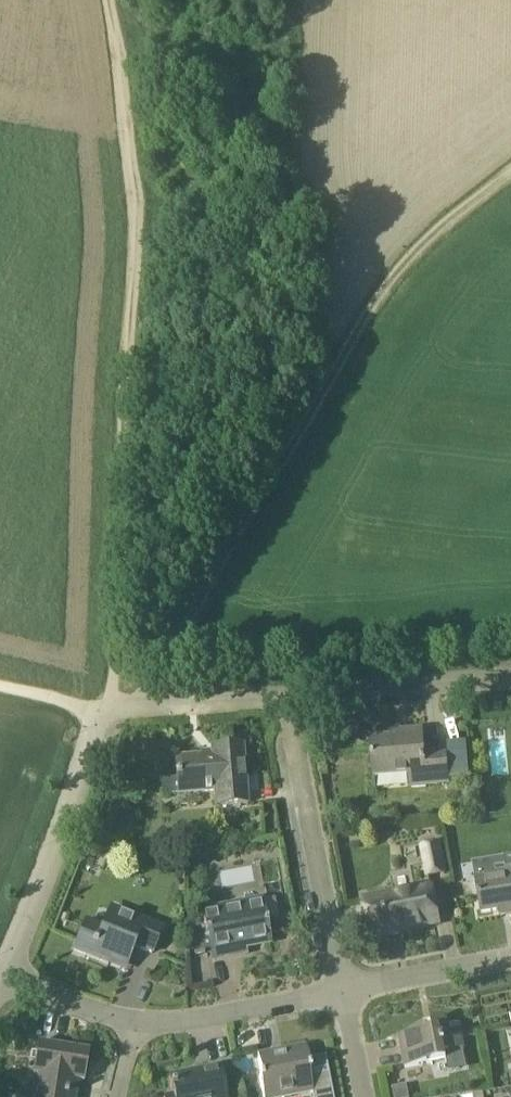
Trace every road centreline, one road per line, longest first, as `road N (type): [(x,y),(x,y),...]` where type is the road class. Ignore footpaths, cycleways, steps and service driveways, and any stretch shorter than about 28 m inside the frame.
road 1 (track): [(113,0),(135,154),(137,262),(112,690),(103,712)]
road 2 (track): [(151,710),(217,564),(313,401),(428,237),(510,173)]
road 3 (residential): [(343,991),(286,698)]
road 4 (residential): [(4,969),(103,712)]
road 5 (residential): [(510,676),(286,698)]
road 6 (residential): [(142,1025),(343,991)]
road 7 (residential): [(286,698),(103,712)]
road 8 (residential): [(343,991),(510,960)]
road 9 (residential): [(4,969),(142,1025)]

